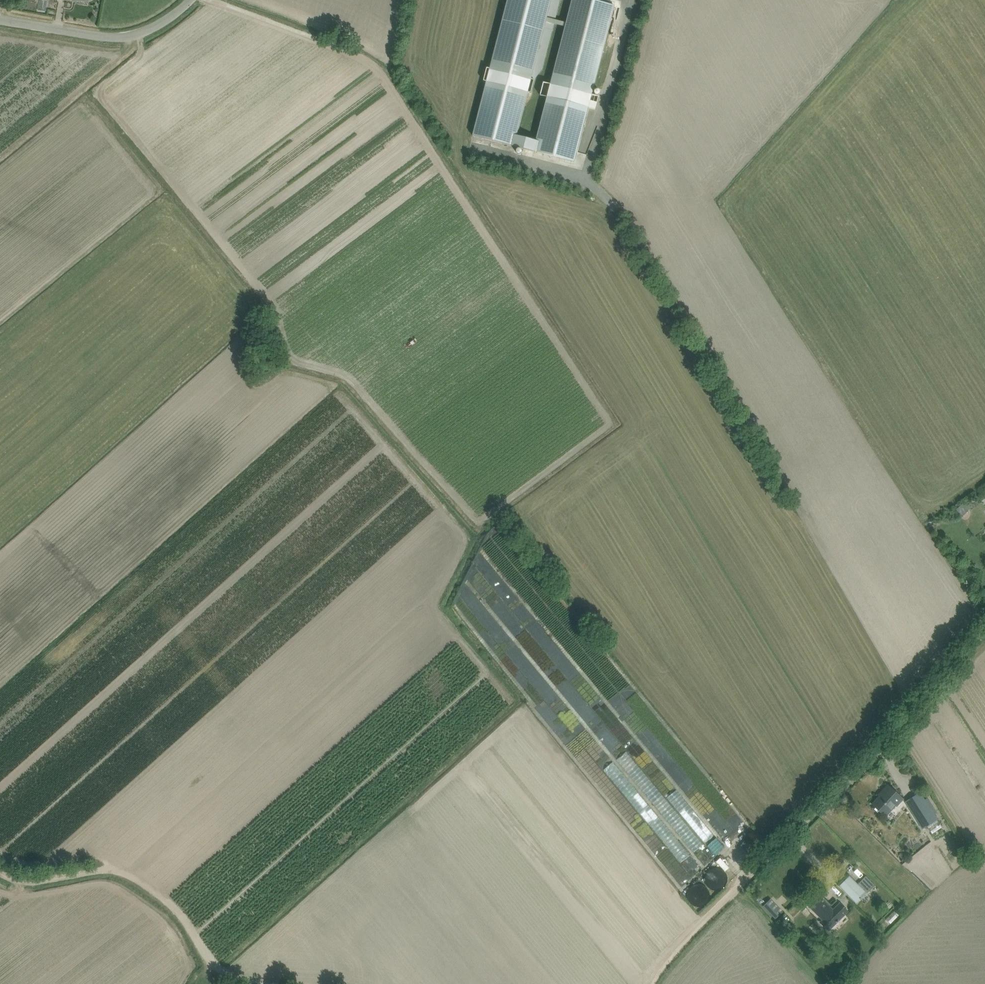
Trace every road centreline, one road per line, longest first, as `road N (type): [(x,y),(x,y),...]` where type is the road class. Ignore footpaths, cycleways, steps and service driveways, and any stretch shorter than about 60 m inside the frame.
road 1 (unclassified): [(753,881),(984,645)]
road 2 (track): [(0,874),(38,884),(106,872),(122,876),(176,915),(208,964),(253,983)]
road 3 (unclassified): [(148,34),(80,36),(0,22)]
road 4 (track): [(753,881),(653,983)]

